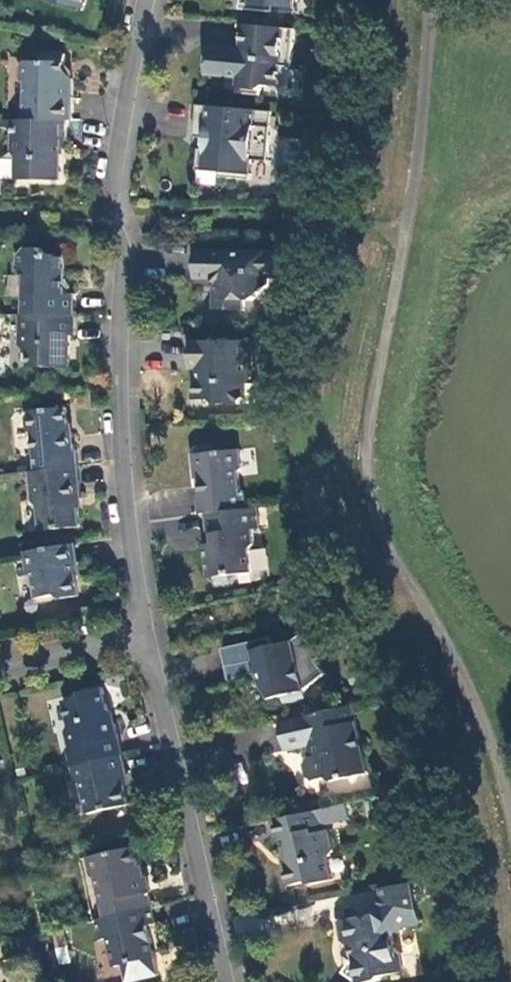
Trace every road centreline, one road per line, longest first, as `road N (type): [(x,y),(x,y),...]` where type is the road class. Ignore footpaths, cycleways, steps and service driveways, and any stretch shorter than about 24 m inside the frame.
road 1 (residential): [(141,635),(122,414),(132,255),(118,219),(117,165),(148,0)]
road 2 (residential): [(225,981),(141,635)]
road 3 (residential): [(0,673),(141,635)]

